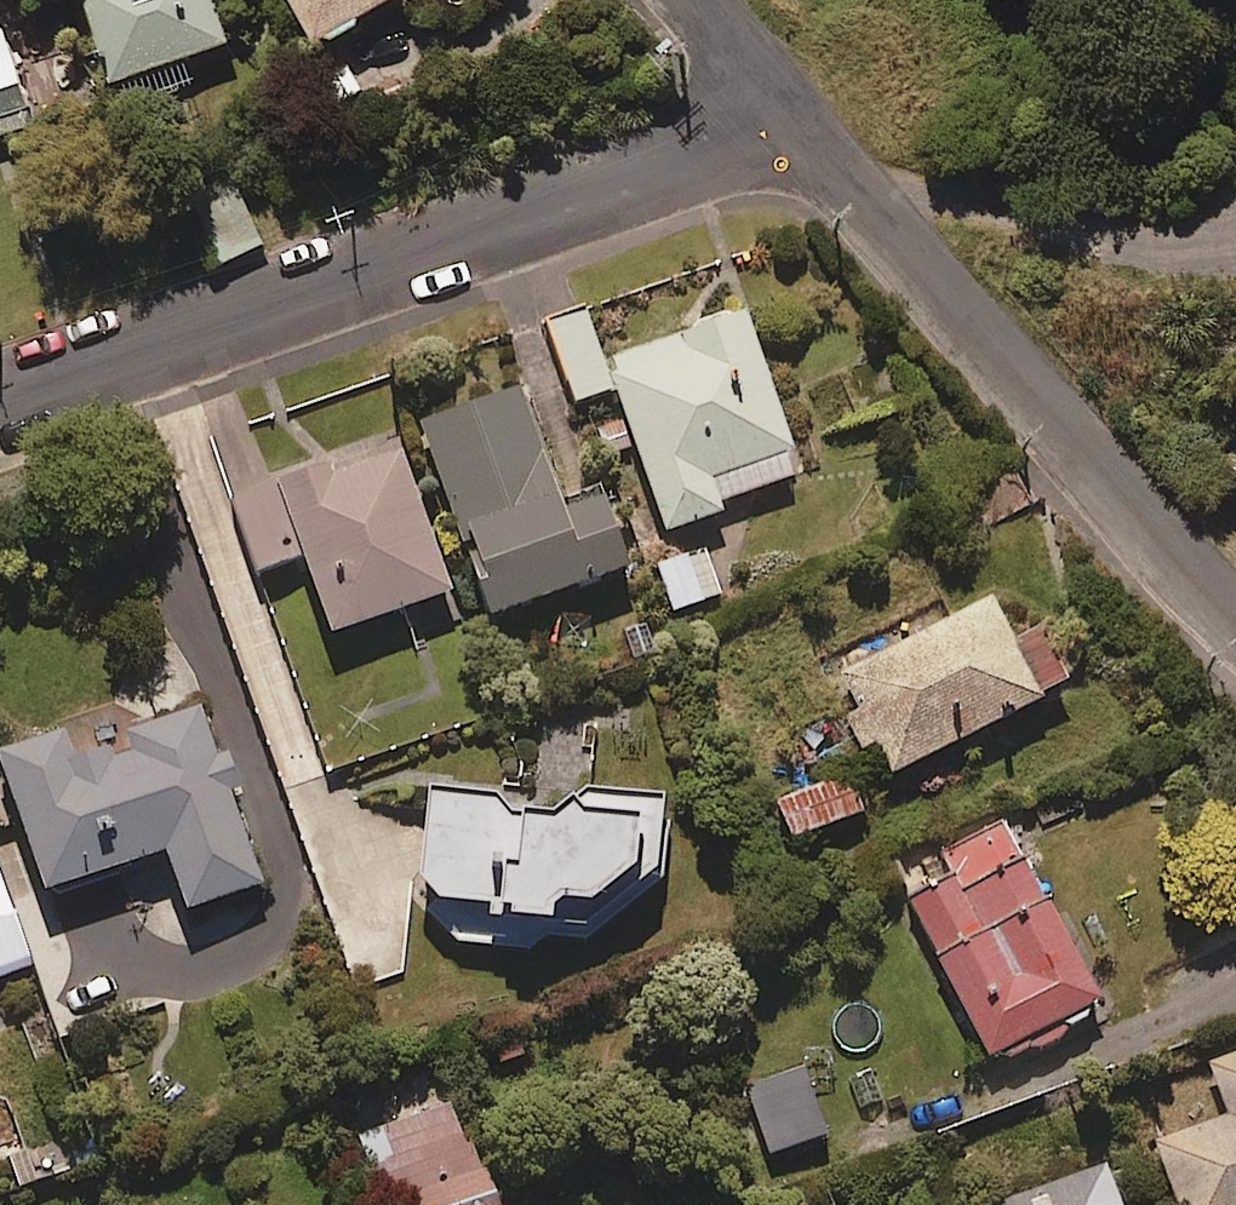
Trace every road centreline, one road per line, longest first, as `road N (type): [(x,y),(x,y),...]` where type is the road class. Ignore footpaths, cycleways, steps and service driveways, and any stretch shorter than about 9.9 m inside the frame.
road 1 (residential): [(794,117),(0,394)]
road 2 (residential): [(1235,626),(1041,417),(794,117)]
road 3 (residential): [(794,117),(691,0)]

